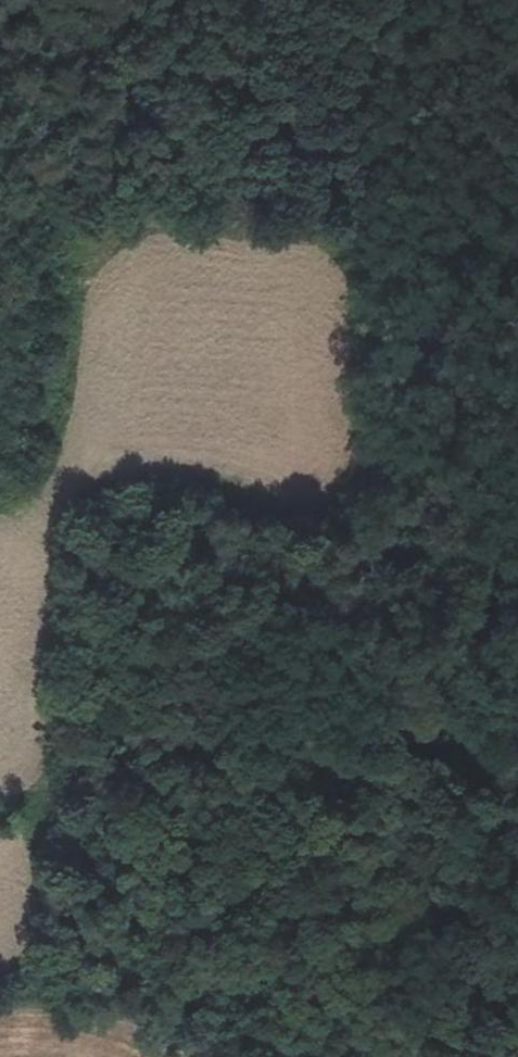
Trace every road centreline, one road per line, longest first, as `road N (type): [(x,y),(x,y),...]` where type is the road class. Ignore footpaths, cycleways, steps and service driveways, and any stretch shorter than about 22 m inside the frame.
road 1 (track): [(517,594),(448,574),(317,502),(229,468),(132,464),(0,520)]

